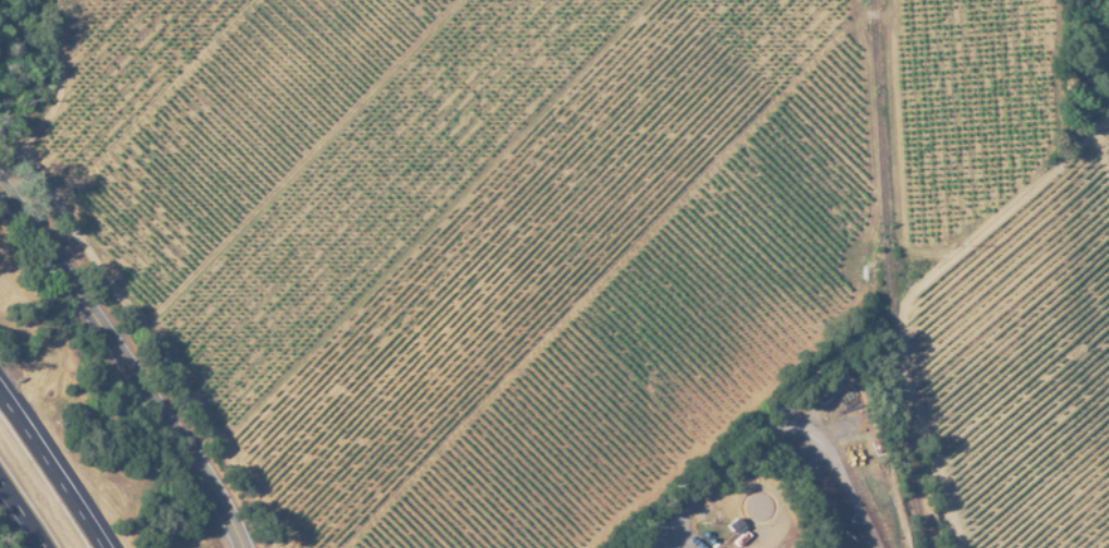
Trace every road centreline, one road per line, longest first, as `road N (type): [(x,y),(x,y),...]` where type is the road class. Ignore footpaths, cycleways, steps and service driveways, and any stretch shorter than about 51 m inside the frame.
road 1 (tertiary): [(244,547),(202,470),(0,178)]
road 2 (motorway): [(110,547),(0,388)]

